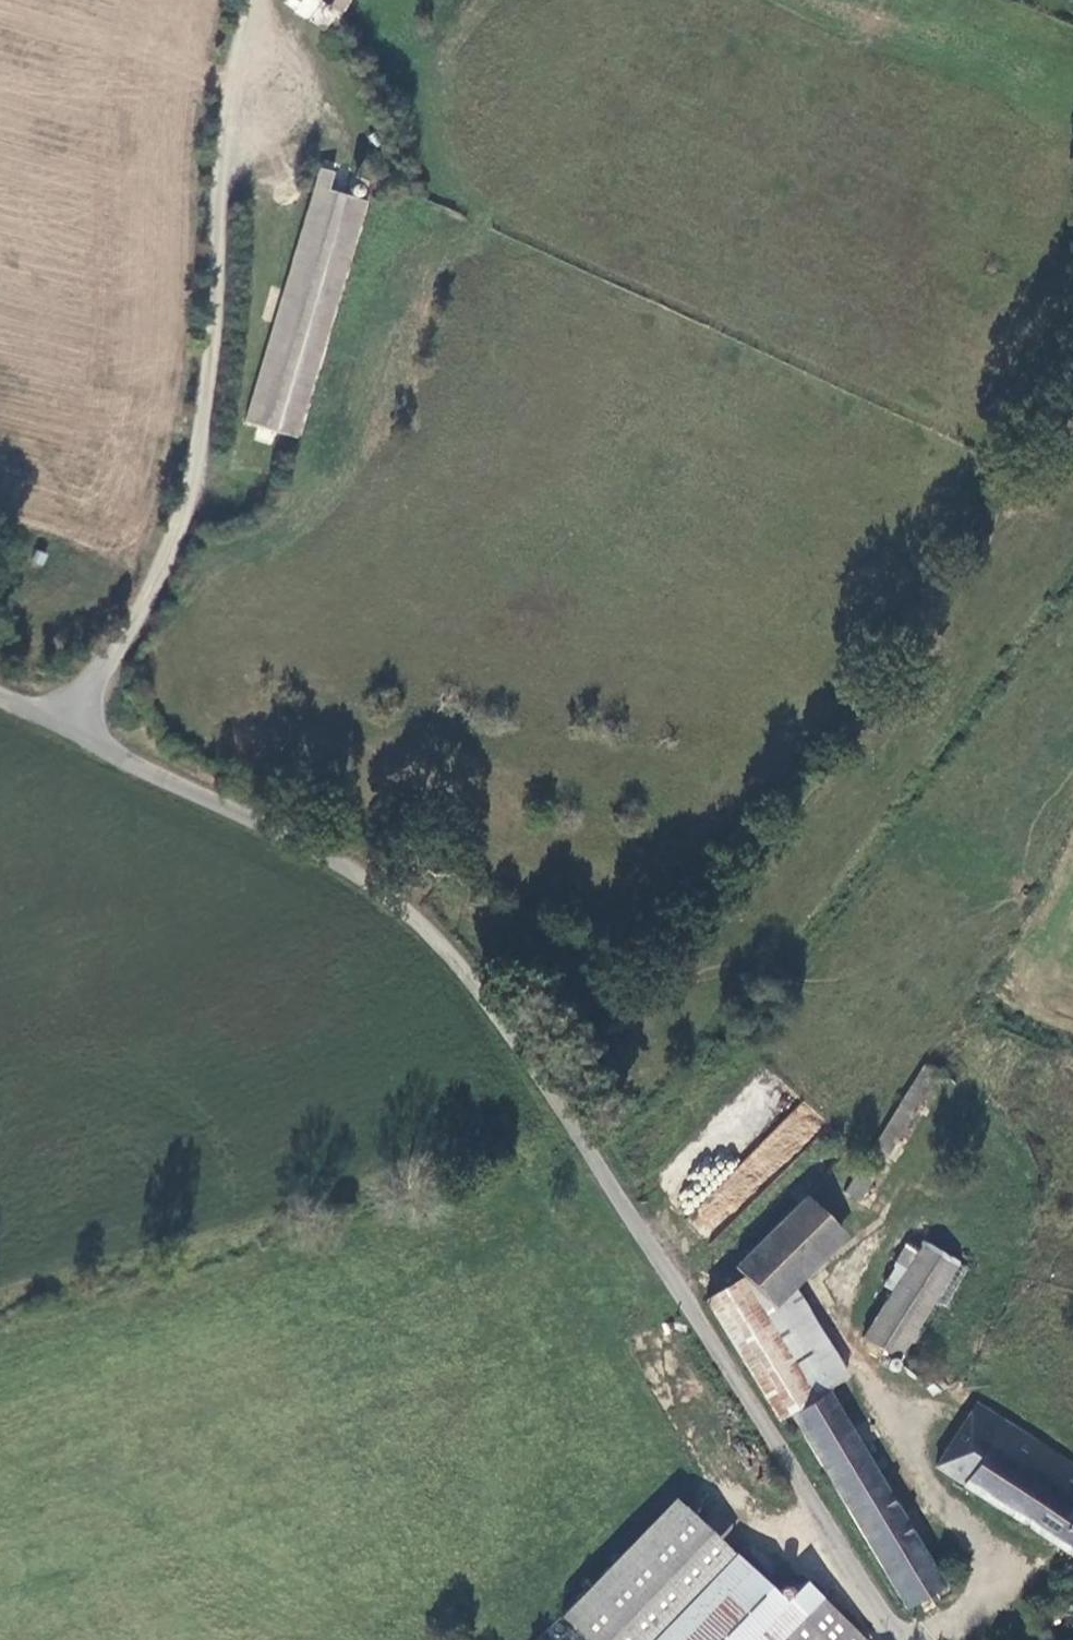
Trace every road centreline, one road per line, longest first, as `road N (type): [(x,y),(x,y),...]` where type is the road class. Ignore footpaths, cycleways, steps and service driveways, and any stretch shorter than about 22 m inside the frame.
road 1 (unclassified): [(895,1639),(564,1113),(500,1016),(427,927),(340,865),(0,696)]

